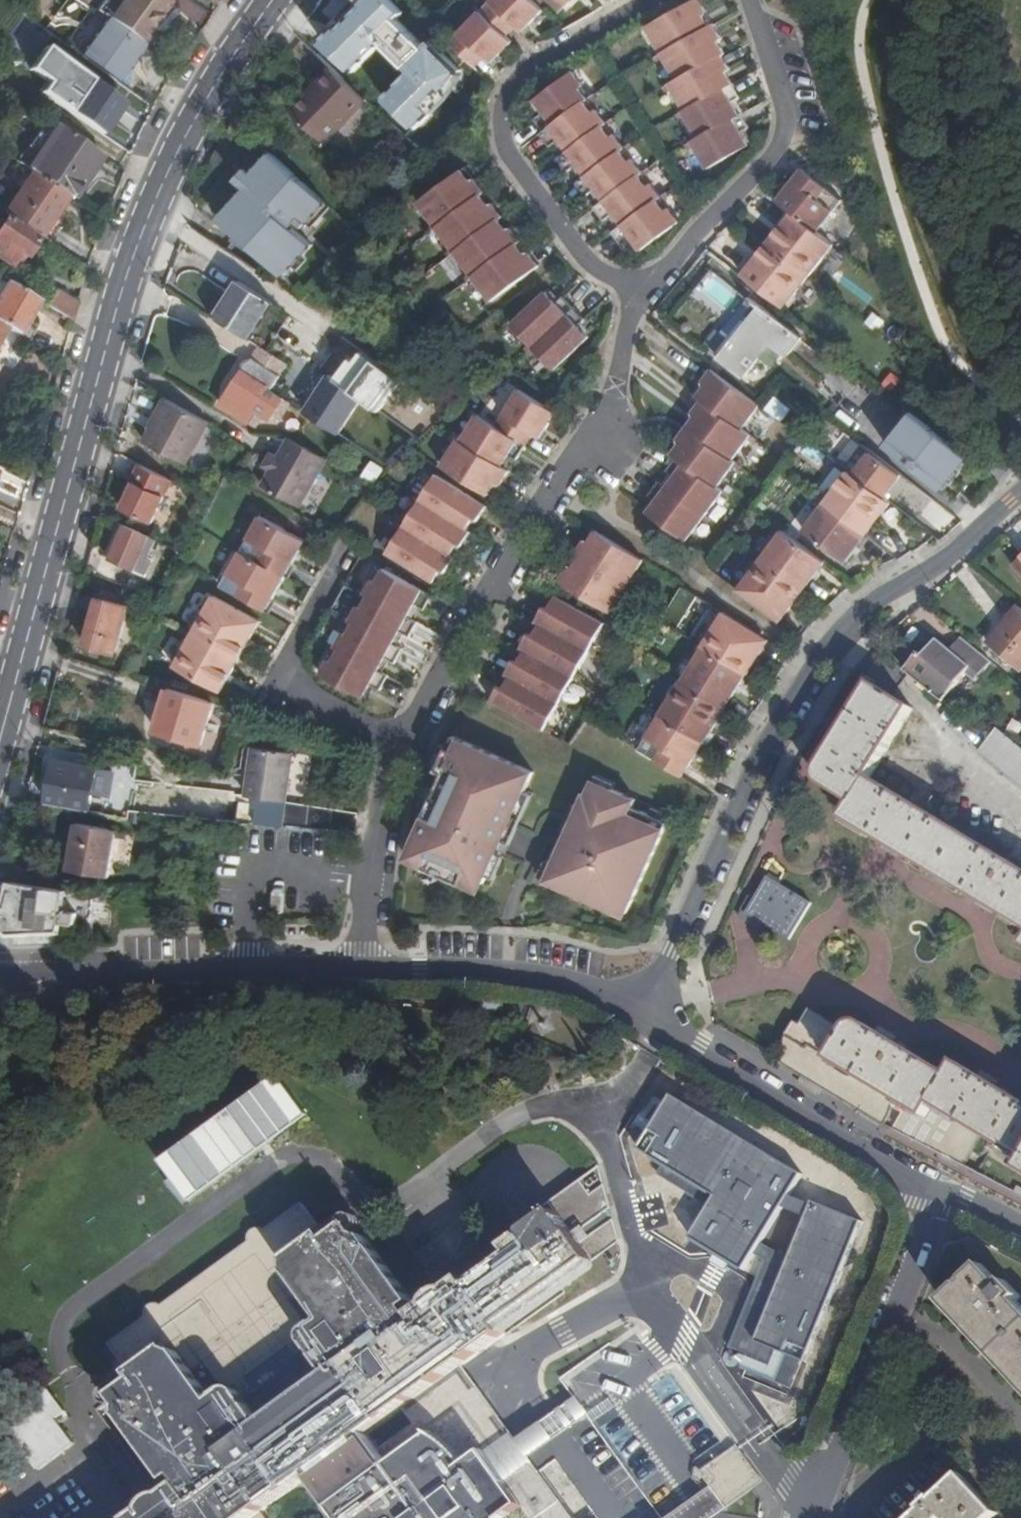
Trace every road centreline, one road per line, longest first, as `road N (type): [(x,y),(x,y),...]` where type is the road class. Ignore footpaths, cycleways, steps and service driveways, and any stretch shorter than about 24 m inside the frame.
road 1 (secondary): [(277,0),(228,66),(157,201),(0,754)]
road 2 (residential): [(653,1014),(778,724),(822,653),(1020,492)]
road 3 (residential): [(631,312),(610,417),(496,579),(405,742)]
road 4 (residential): [(650,0),(526,73),(501,123),(503,147),(601,274),(640,291)]
road 5 (residential): [(365,971),(0,977)]
road 6 (residential): [(640,291),(770,167),(789,136),(790,106),(750,0)]
road 7 (residential): [(940,1187),(812,1517)]
road 8 (residential): [(940,1187),(778,1101),(653,1014)]
road 9 (residential): [(653,1014),(571,982),(365,971)]
road 10 (residential): [(405,742),(286,682),(346,566)]
road 11 (residential): [(405,742),(365,883),(365,971)]

